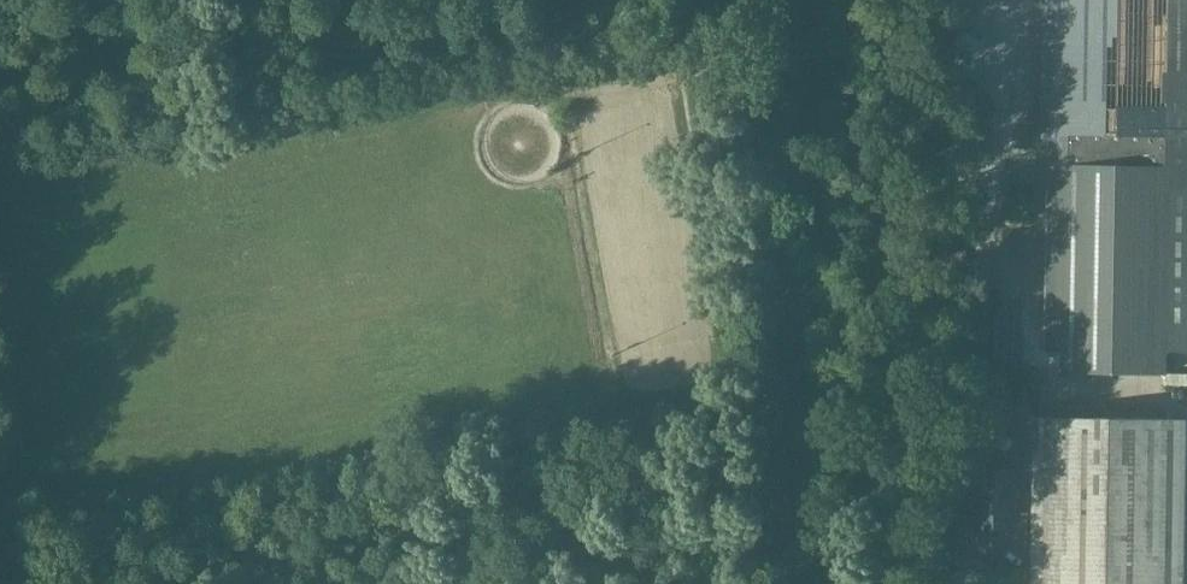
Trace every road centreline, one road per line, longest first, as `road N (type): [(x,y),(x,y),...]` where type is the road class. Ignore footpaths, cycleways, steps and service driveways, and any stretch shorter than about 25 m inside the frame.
road 1 (track): [(0,165),(639,47),(669,50),(685,71)]
road 2 (unclassified): [(885,583),(896,0)]
road 3 (track): [(752,0),(707,61),(643,83),(567,88)]
road 4 (track): [(768,583),(794,552),(886,537)]

